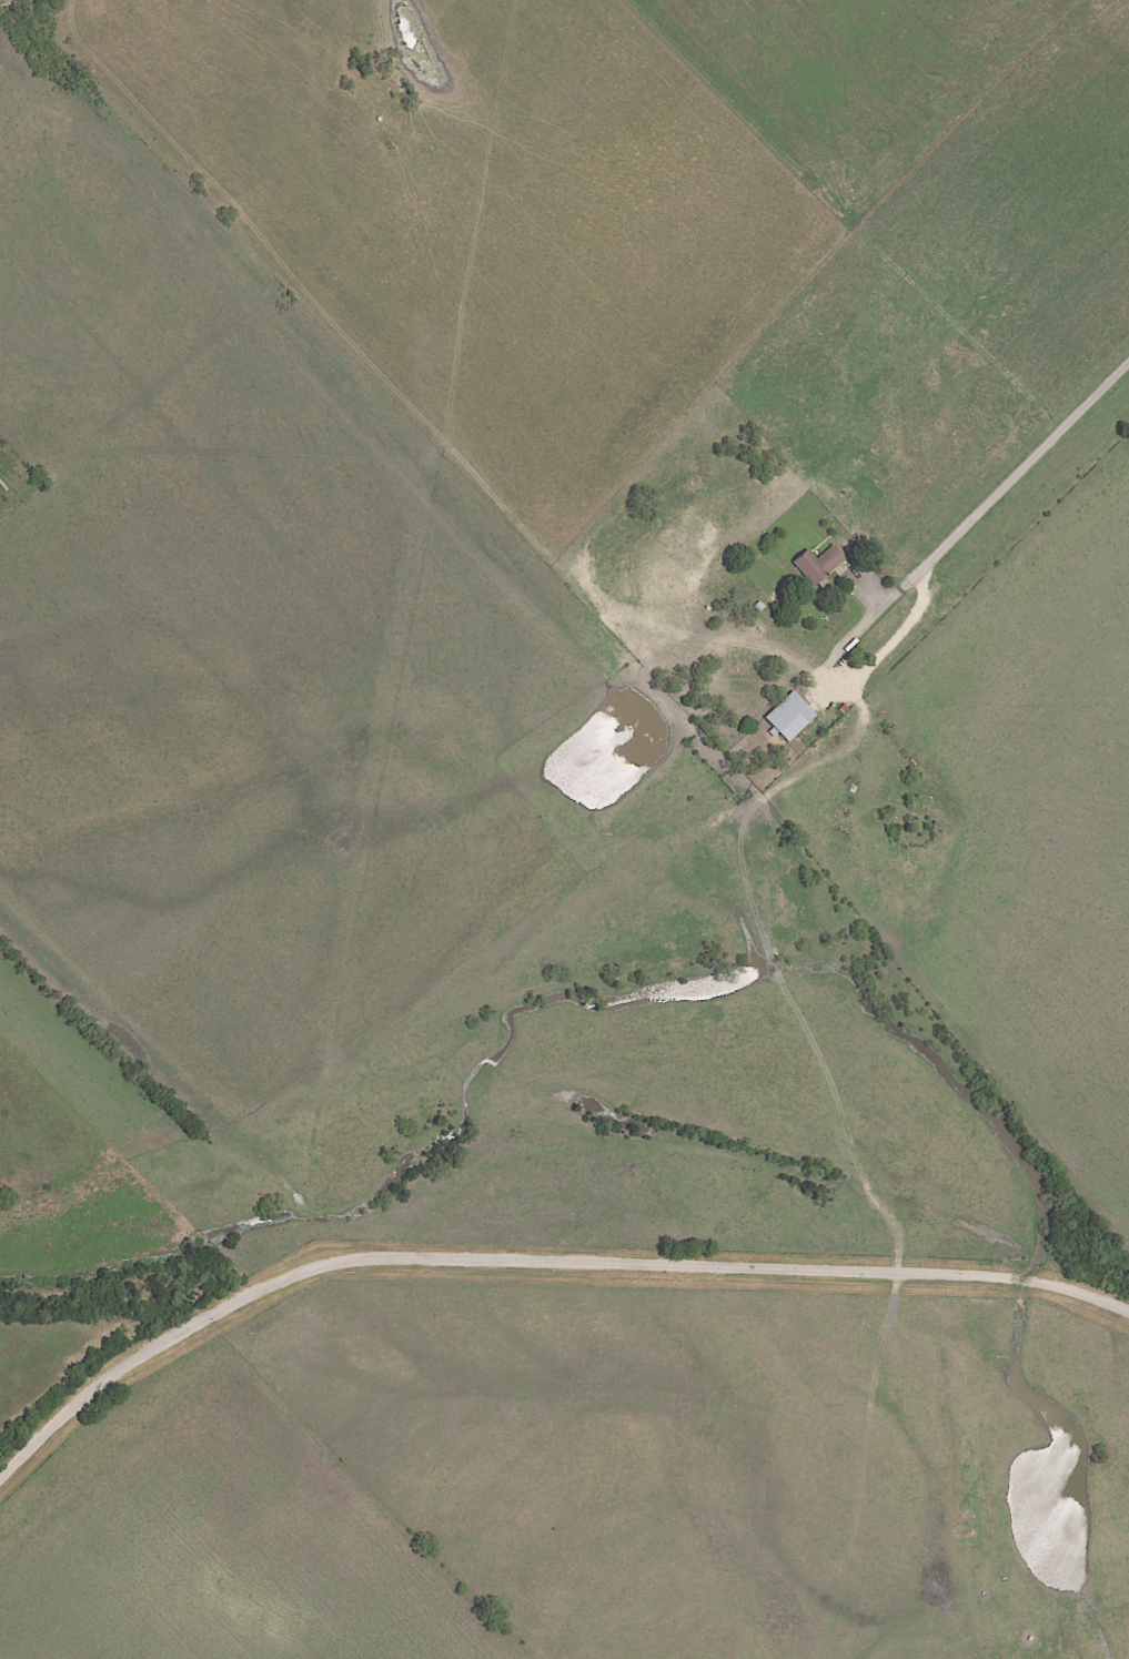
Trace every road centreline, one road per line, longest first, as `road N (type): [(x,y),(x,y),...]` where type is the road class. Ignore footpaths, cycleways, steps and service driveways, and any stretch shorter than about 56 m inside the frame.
road 1 (tertiary): [(1128,1315),(1055,1287),(981,1277),(347,1260),(246,1298),(131,1365),(0,1483)]

